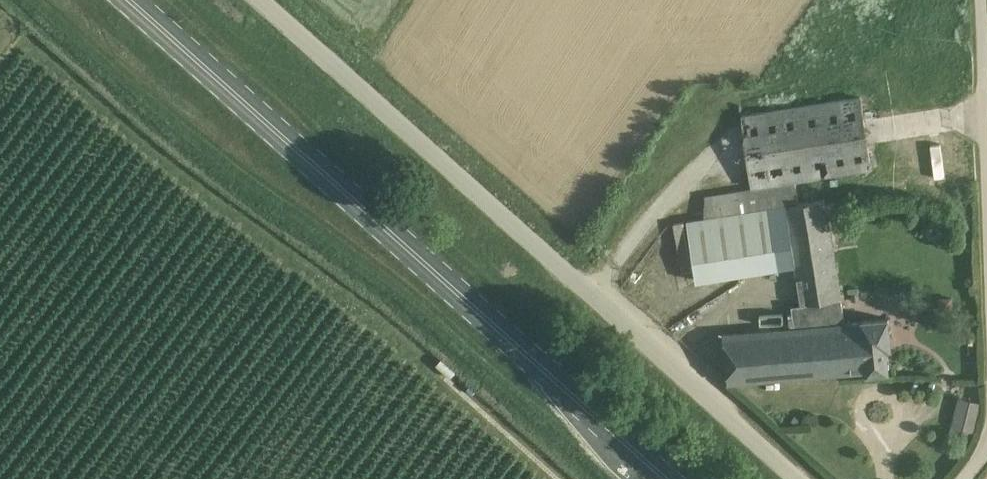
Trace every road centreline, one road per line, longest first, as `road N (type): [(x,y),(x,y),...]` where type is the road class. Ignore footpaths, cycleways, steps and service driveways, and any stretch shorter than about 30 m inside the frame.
road 1 (unclassified): [(801,478),(260,0)]
road 2 (primary): [(663,478),(125,0)]
road 3 (unclassified): [(986,169),(980,0)]

